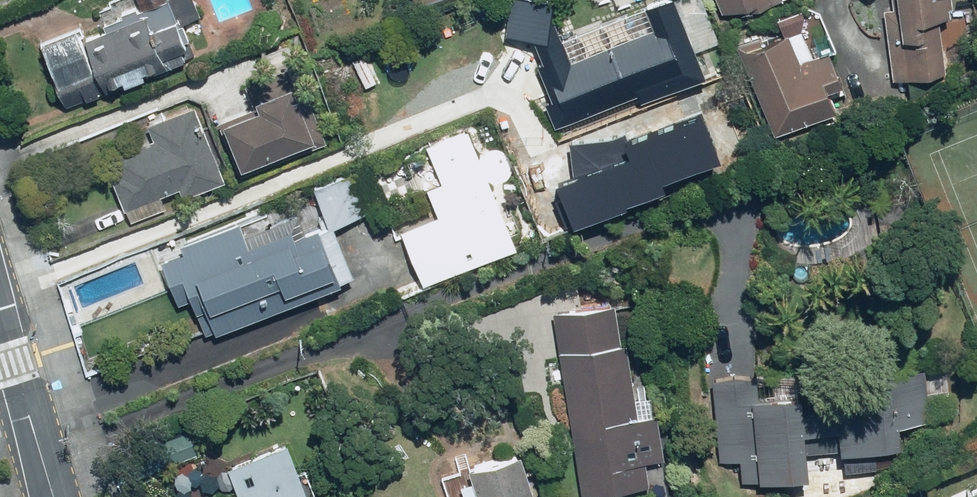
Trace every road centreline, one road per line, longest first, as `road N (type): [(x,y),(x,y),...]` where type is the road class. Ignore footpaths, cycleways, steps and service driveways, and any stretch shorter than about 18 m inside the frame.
road 1 (residential): [(0,315),(55,496)]

